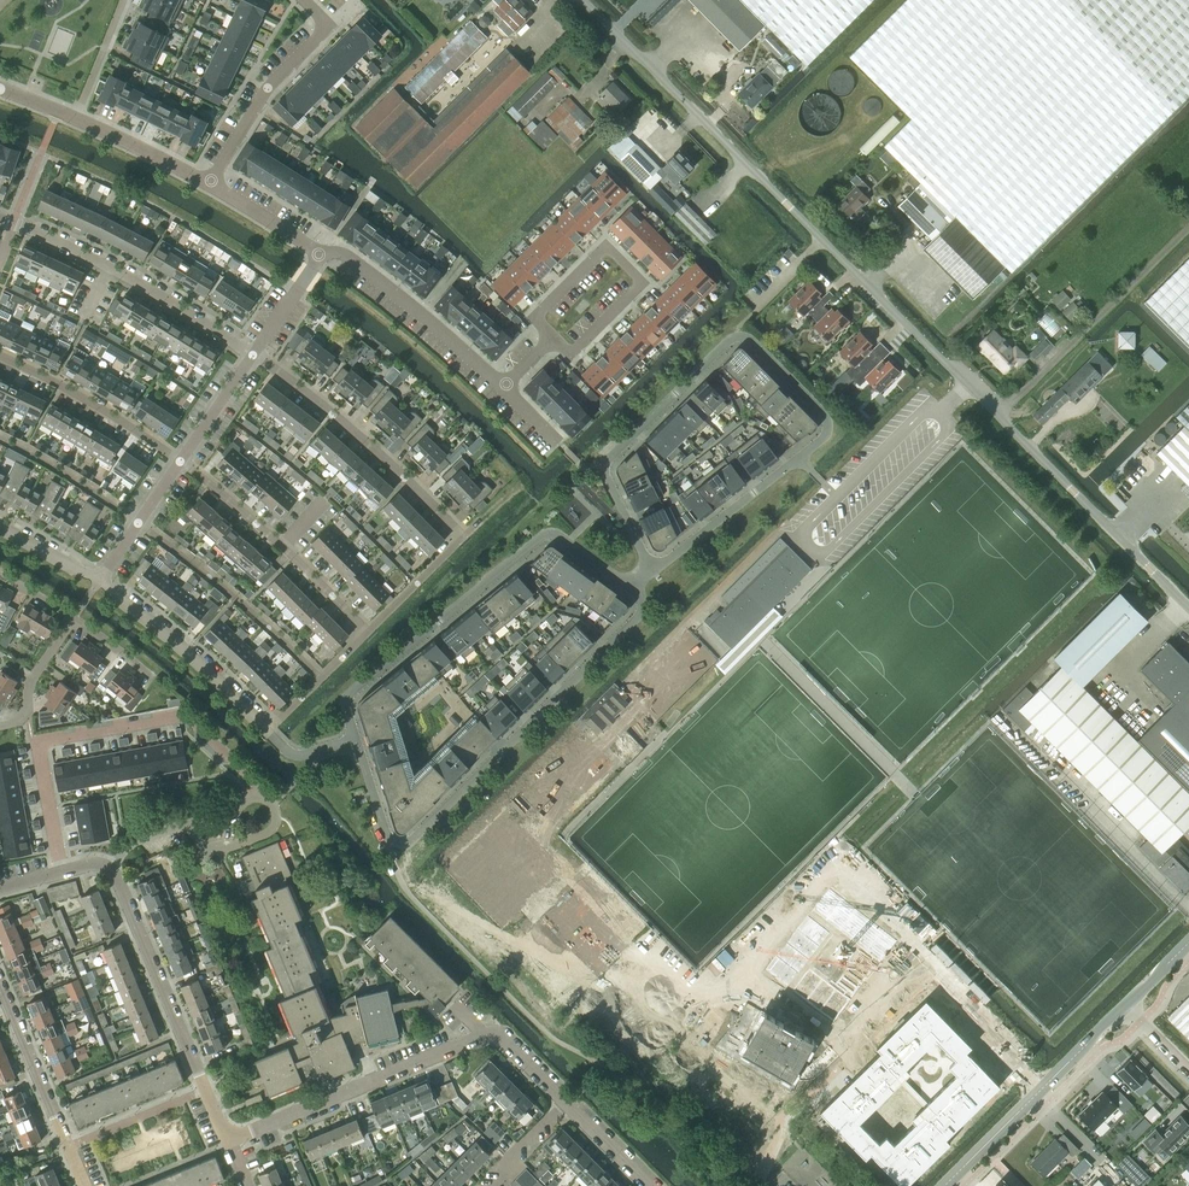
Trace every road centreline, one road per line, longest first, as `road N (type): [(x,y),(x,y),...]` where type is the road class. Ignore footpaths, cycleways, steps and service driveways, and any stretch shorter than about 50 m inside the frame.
road 1 (unclassified): [(1188,608),(585,0)]
road 2 (residential): [(650,568),(825,438),(827,416),(751,339),(728,341),(605,462),(629,523)]
road 3 (residential): [(356,740),(386,831),(408,842),(641,614),(642,599),(628,586)]
road 4 (residential): [(368,632),(463,537),(370,445),(253,355)]
road 5 (residential): [(628,586),(557,534),(543,535),(347,695),(356,740)]
road 6 (residential): [(229,1143),(492,1036),(566,1103)]
road 7 (residential): [(62,876),(40,753),(47,741),(185,717),(259,789)]
road 8 (residential): [(229,1143),(111,869)]
road 9 (residential): [(253,355),(106,266),(0,218)]
road 10 (residential): [(552,337),(564,349),(579,346),(637,289),(637,276),(605,250),(544,308),(541,325)]
road 11 (residential): [(368,632),(283,545),(179,461)]
road 12 (tertiary): [(945,1185),(1126,1007)]
road 13 (residential): [(138,523),(321,679)]
road 14 (residential): [(302,0),(329,27),(266,91),(212,184)]
road 15 (residential): [(0,90),(212,184)]
road 16 (residential): [(320,255),(355,260),(503,387)]
road 17 (residential): [(268,730),(194,654),(100,579)]
road 18 (residential): [(83,1185),(0,987)]
road 19 (residential): [(179,461),(0,354)]
road 20 (residential): [(0,437),(138,523)]
road 21 (residential): [(259,789),(276,813),(266,835),(213,851),(186,825)]
road 22 (residential): [(74,616),(31,679),(26,713),(0,725)]
road 23 (residential): [(179,461),(253,355)]
road 24 (residential): [(212,184),(320,255)]

